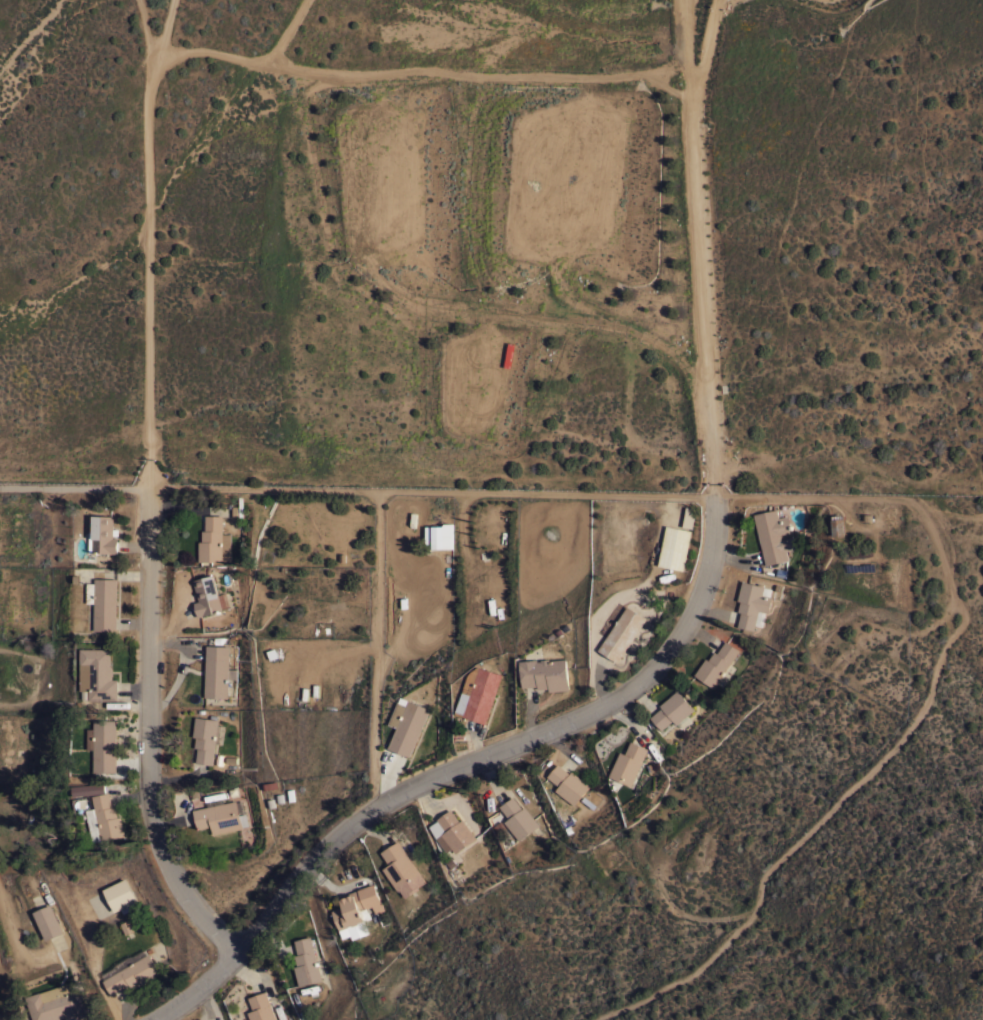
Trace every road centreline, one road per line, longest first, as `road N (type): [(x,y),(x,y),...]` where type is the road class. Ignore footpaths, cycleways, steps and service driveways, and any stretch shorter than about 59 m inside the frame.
road 1 (track): [(0,488),(908,504),(939,550),(963,612),(921,718),(772,865),(753,909),(712,958),(596,1019)]
road 2 (residential): [(159,1019),(258,931),(339,831),(381,801),(563,728),(646,680),(695,604),(713,507)]
road 3 (track): [(152,71),(165,59),(213,54),(353,80),(689,81)]
road 4 (residential): [(233,954),(177,888),(151,836),(144,650),(149,460)]
road 5 (residential): [(149,460),(144,240),(153,50),(174,0)]

